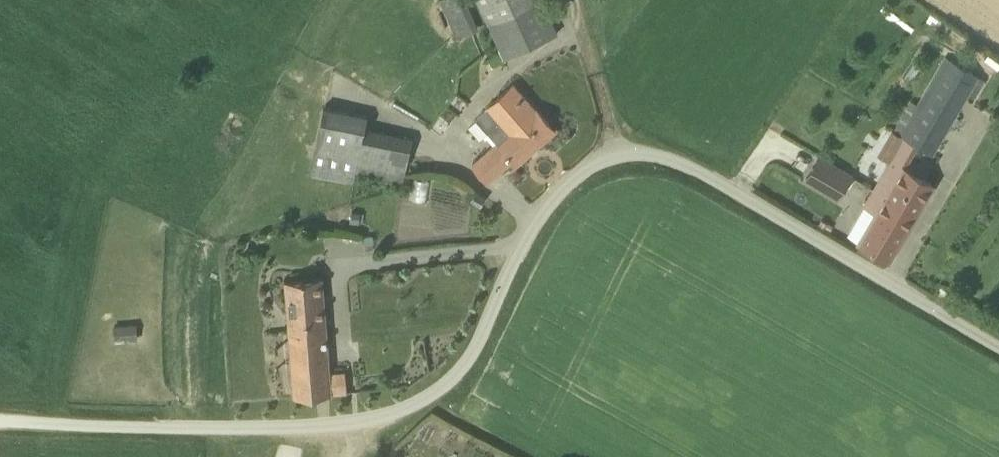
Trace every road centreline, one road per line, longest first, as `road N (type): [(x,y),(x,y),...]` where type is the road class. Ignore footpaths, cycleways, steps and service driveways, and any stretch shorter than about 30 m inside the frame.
road 1 (unclassified): [(998,344),(711,177),(661,157),(618,153),(579,173),(537,218),(480,342),(447,388),(387,417),(308,427),(0,420)]

